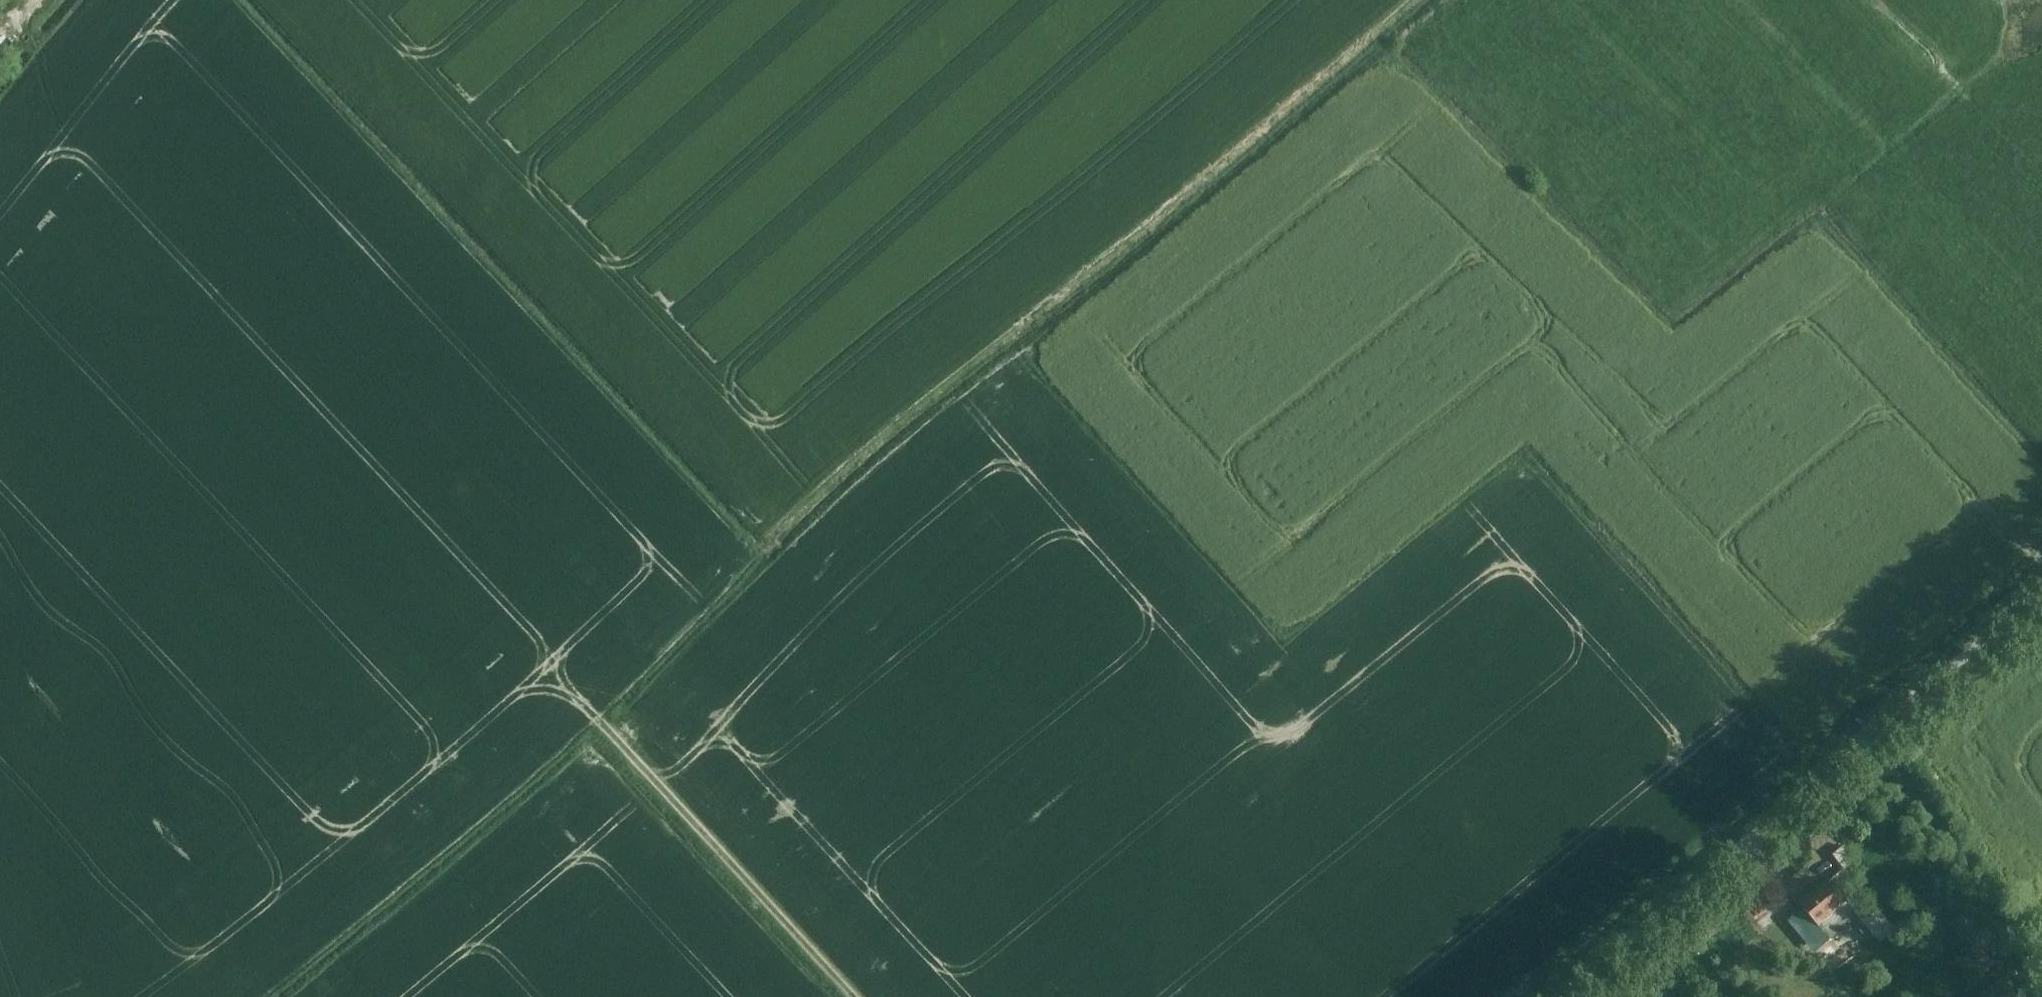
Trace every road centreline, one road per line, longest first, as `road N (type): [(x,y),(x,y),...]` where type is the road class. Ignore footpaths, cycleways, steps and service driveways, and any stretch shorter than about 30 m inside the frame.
road 1 (track): [(853,996),(586,705)]

